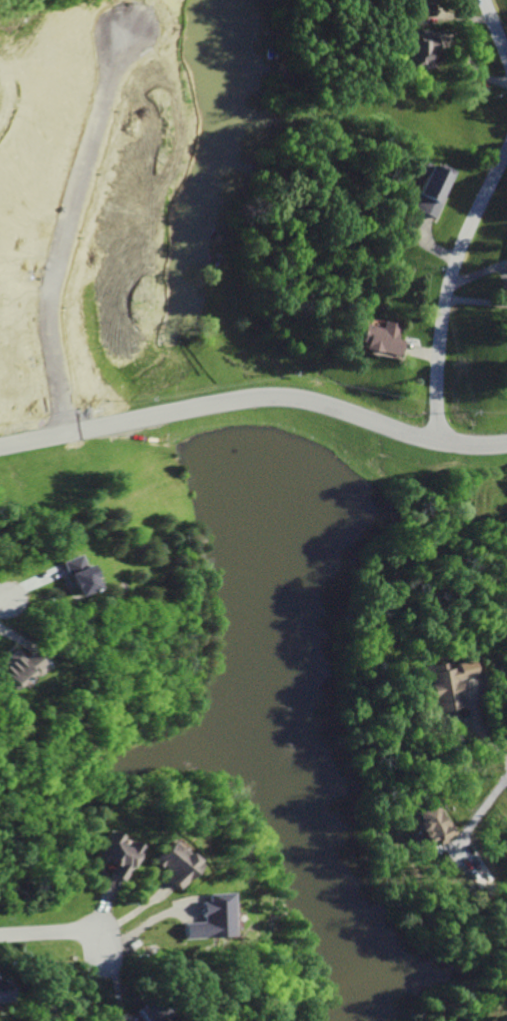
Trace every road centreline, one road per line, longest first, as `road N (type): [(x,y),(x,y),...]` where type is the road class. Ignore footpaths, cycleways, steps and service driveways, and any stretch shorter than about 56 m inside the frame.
road 1 (residential): [(0,450),(263,399),(457,445),(506,445)]
road 2 (residential): [(437,441),(454,270),(506,153)]

